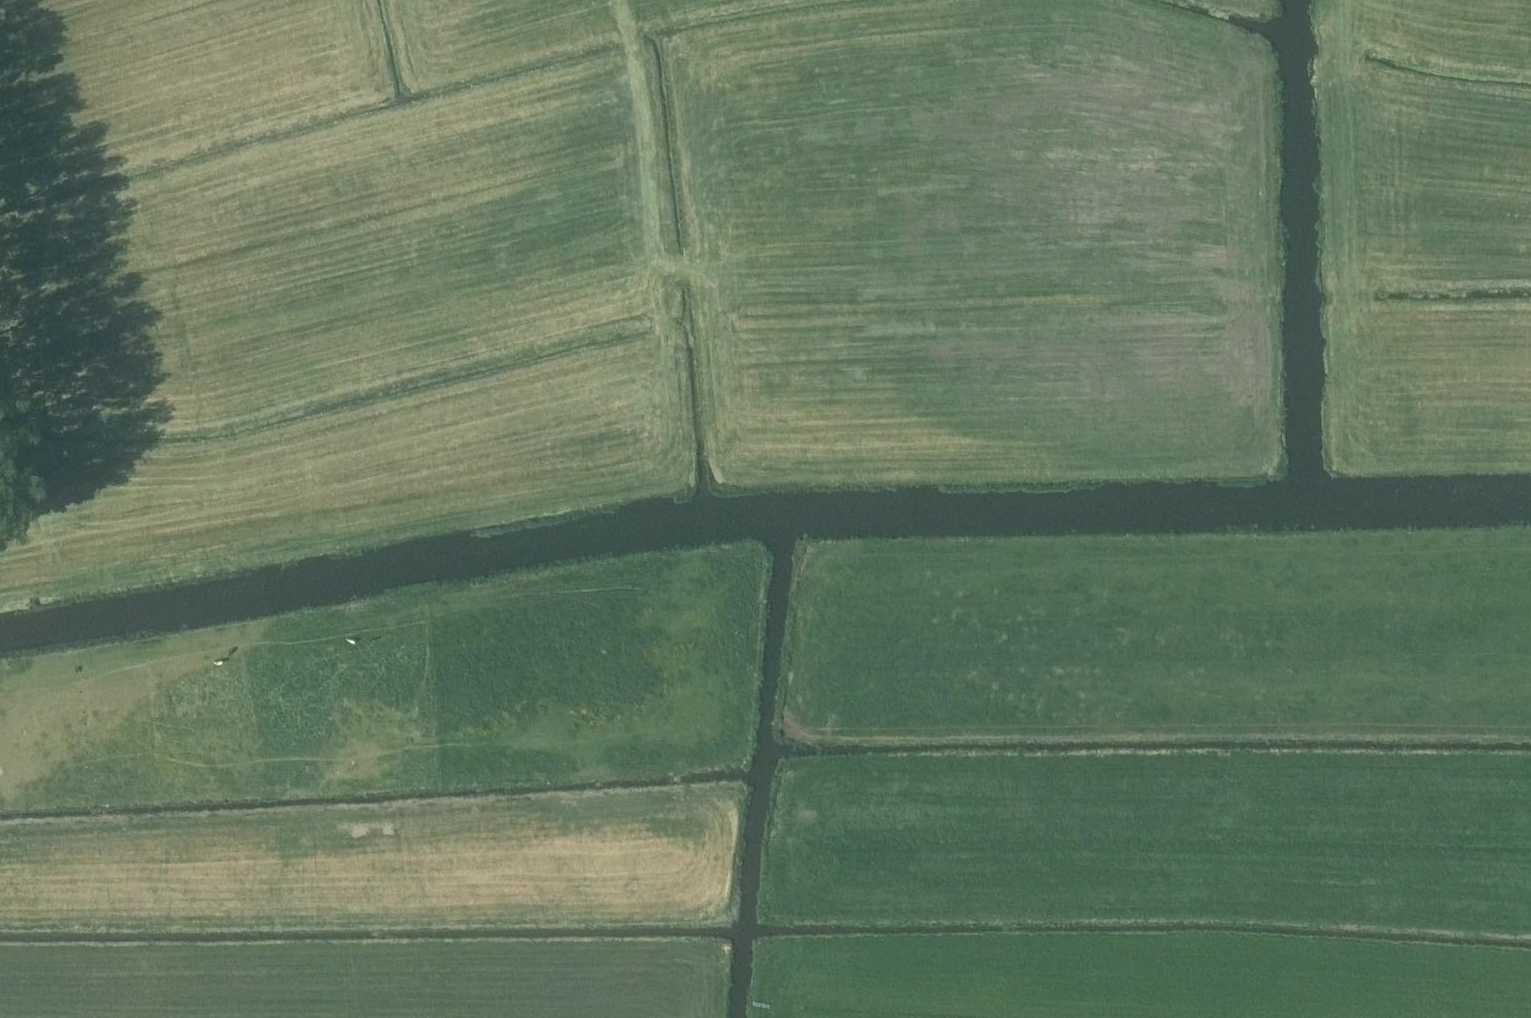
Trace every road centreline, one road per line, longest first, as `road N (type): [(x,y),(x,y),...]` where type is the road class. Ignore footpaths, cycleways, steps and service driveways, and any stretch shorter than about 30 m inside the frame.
road 1 (track): [(1517,369),(1400,320),(1396,0)]
road 2 (track): [(616,0),(631,33),(666,344)]

